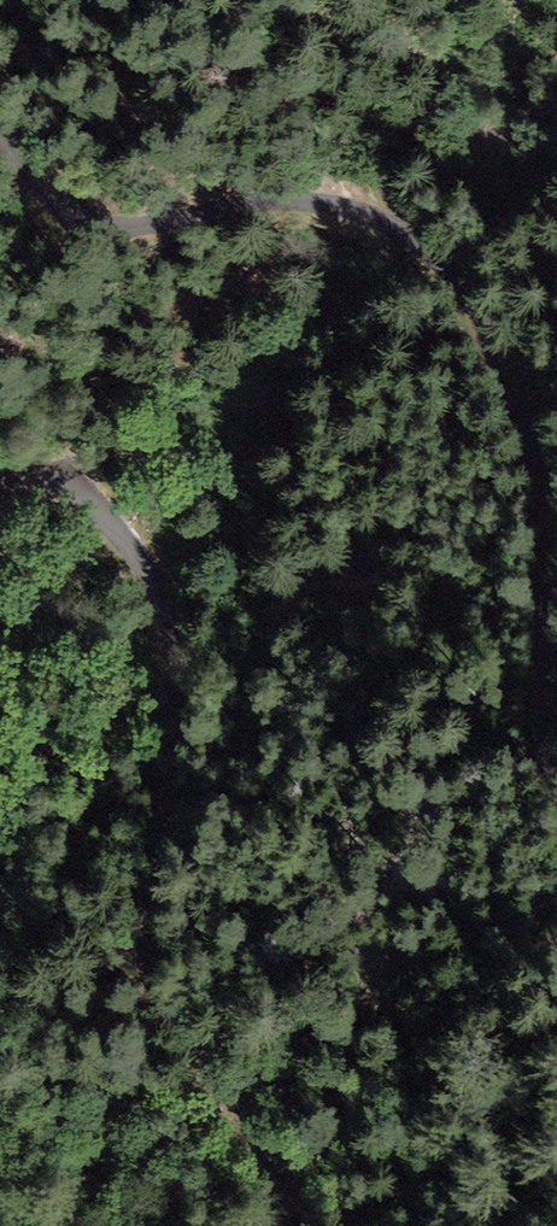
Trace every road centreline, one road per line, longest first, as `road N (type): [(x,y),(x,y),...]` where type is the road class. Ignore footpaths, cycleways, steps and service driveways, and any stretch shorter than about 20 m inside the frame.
road 1 (unclassified): [(0,127),(40,190),(97,227),(248,205),(325,204),(394,227),(453,275),(502,358),(522,416),(542,536),(546,756),(556,790)]
road 2 (unclassified): [(295,1225),(258,1132),(172,1012),(151,958),(152,895),(176,758),(171,636),(158,591),(140,555),(70,489),(0,484)]

